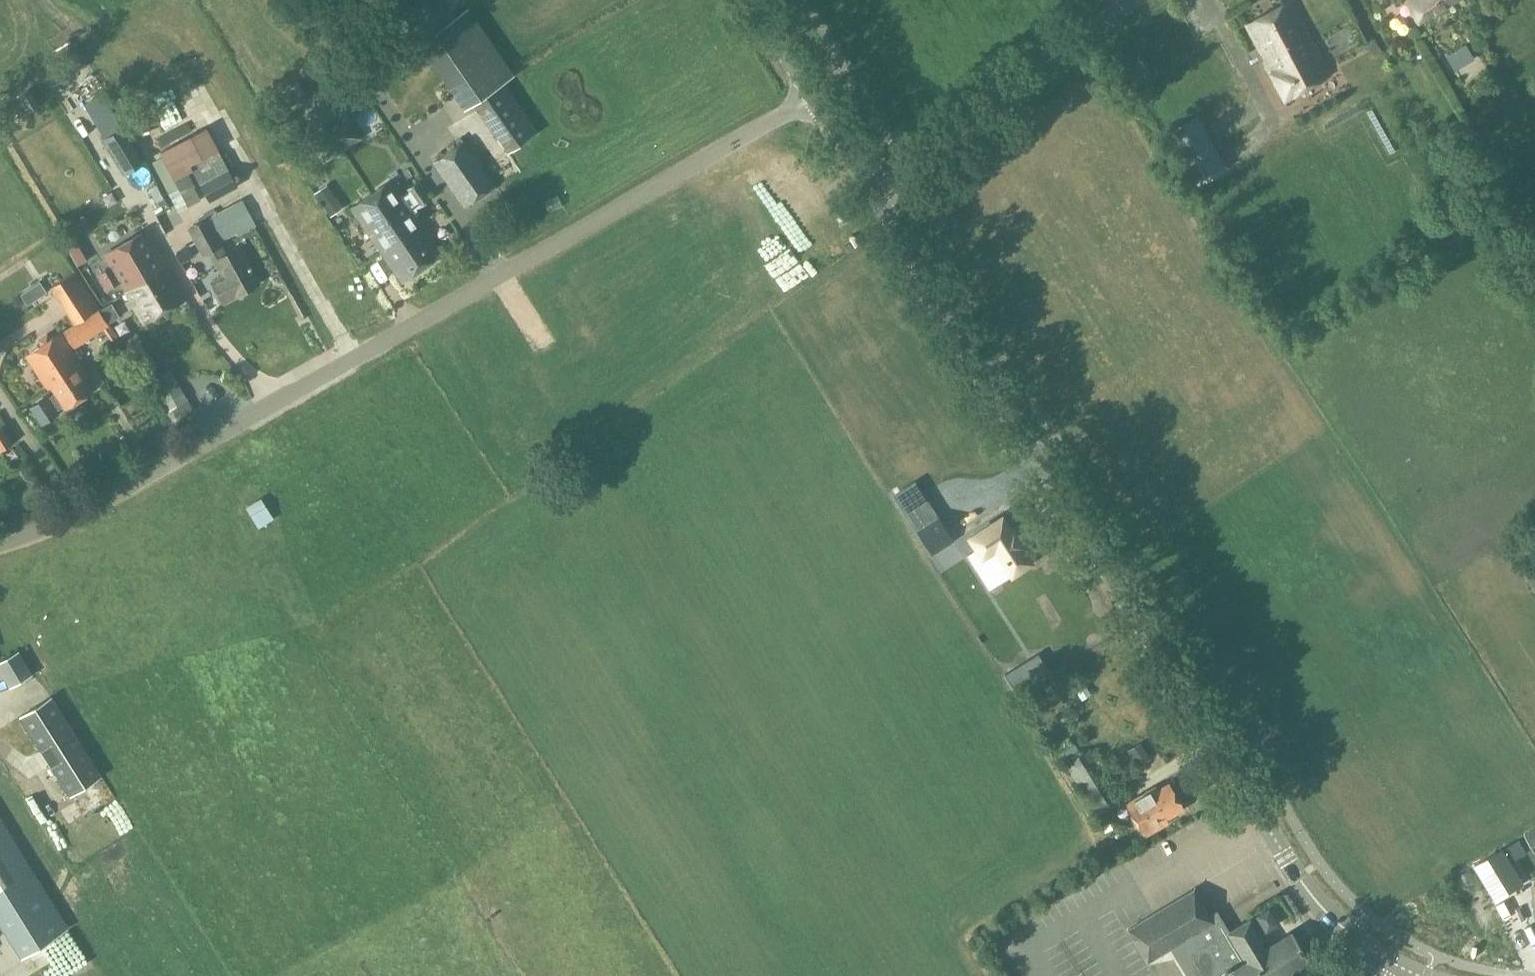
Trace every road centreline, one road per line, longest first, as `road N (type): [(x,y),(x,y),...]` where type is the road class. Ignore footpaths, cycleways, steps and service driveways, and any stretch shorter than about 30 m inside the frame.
road 1 (unclassified): [(870,192),(1296,874),(1331,916),(1387,959)]
road 2 (unclassified): [(0,545),(64,522),(173,465),(811,97)]
road 3 (unclassified): [(870,192),(910,171),(1135,0)]

